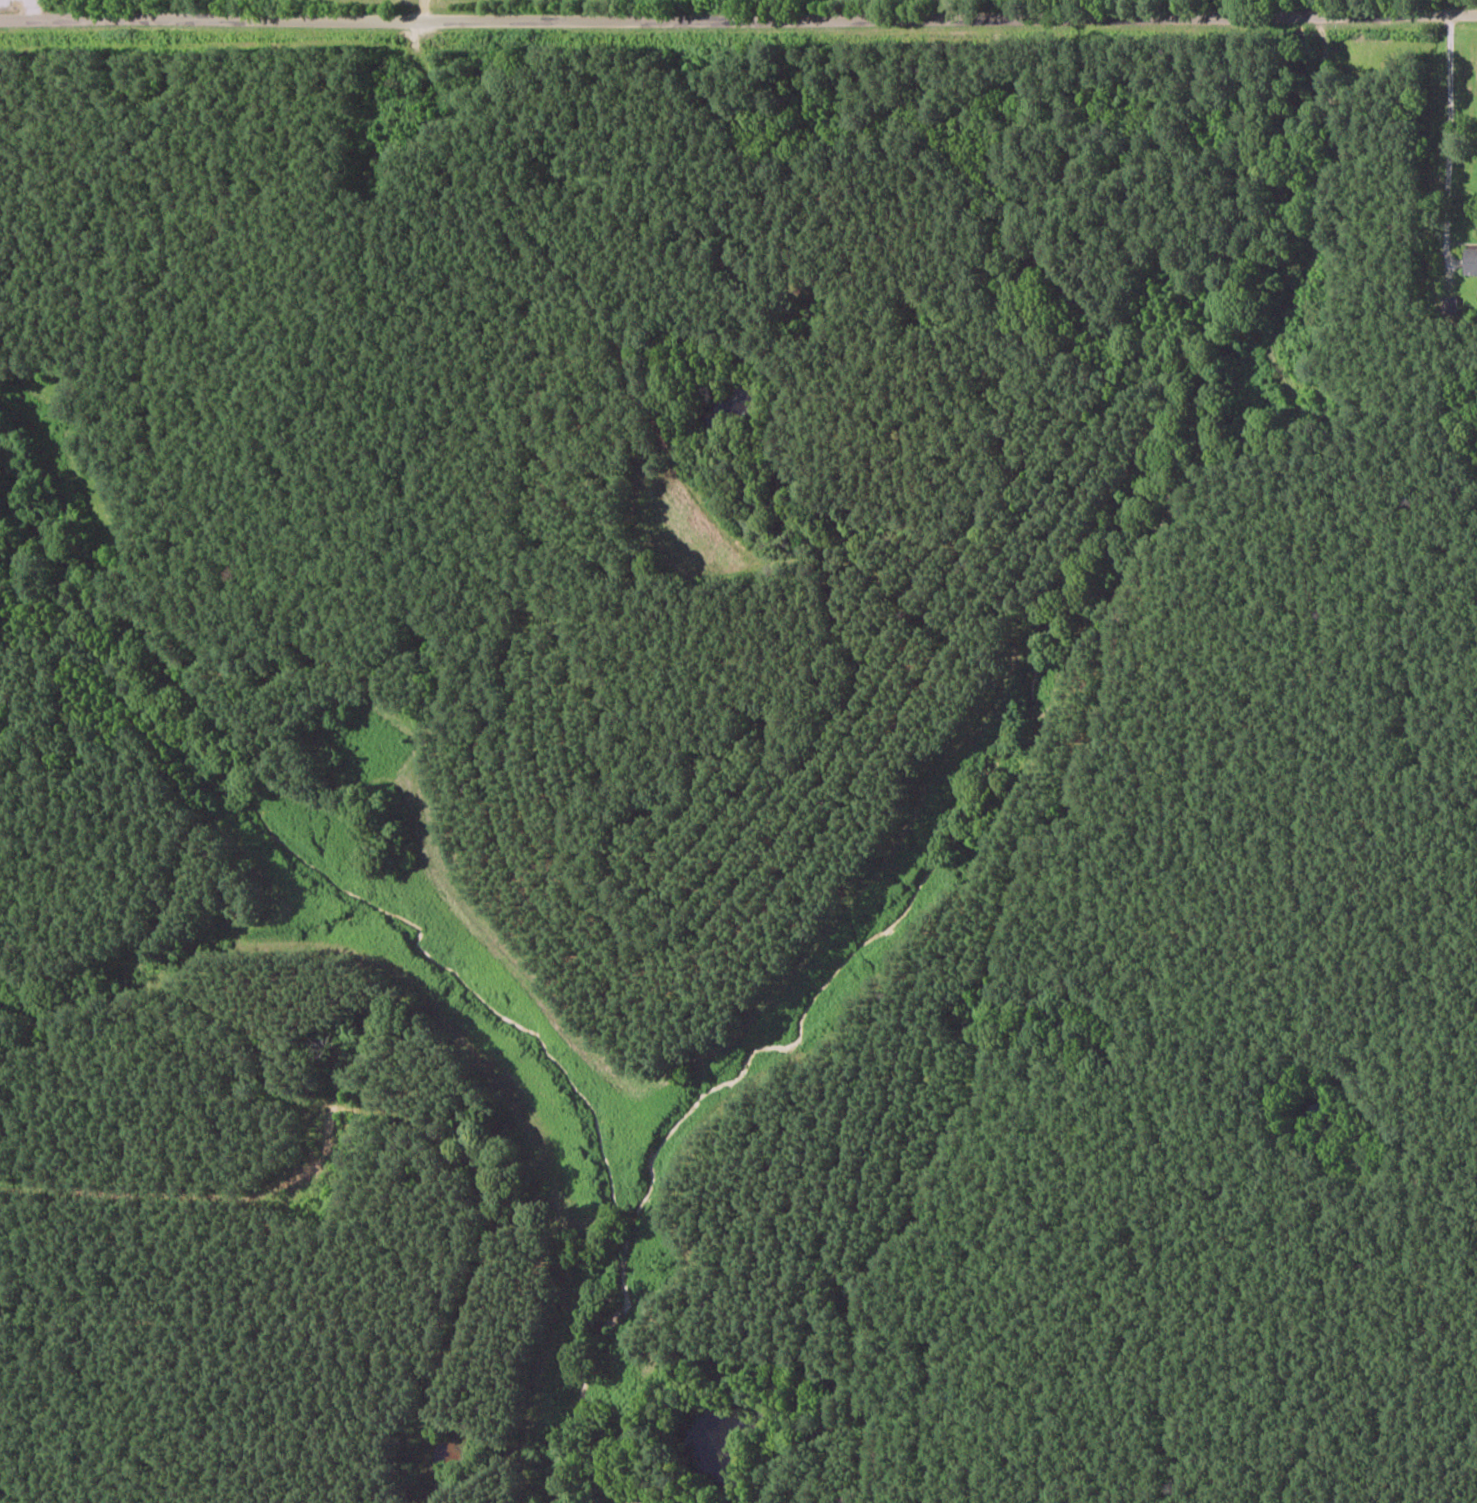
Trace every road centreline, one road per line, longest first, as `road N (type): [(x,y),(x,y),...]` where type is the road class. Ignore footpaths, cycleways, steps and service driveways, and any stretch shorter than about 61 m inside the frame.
road 1 (residential): [(0,17),(1470,0)]
road 2 (residential): [(0,1225),(63,1223),(166,1287)]

